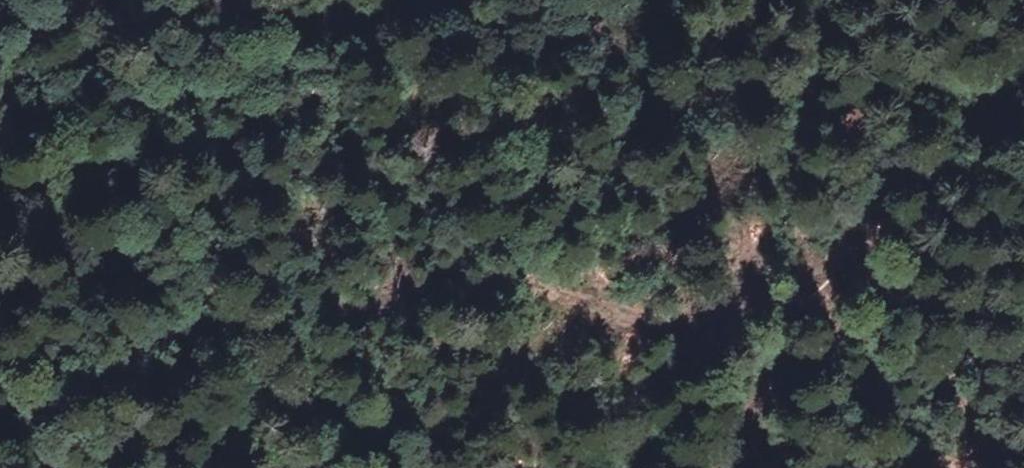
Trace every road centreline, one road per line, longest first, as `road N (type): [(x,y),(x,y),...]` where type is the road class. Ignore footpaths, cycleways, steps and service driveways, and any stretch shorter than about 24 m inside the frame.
road 1 (track): [(949,467),(925,399),(882,331),(860,273),(877,183),(852,102),(759,0)]

